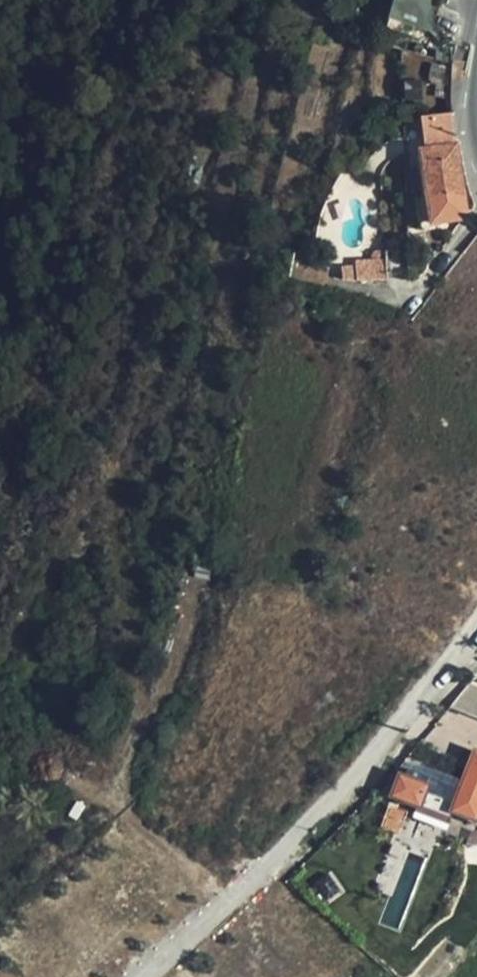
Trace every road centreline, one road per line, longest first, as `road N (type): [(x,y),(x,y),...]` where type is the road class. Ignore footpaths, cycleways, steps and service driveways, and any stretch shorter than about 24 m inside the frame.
road 1 (residential): [(144,976),(299,835),(476,626)]

